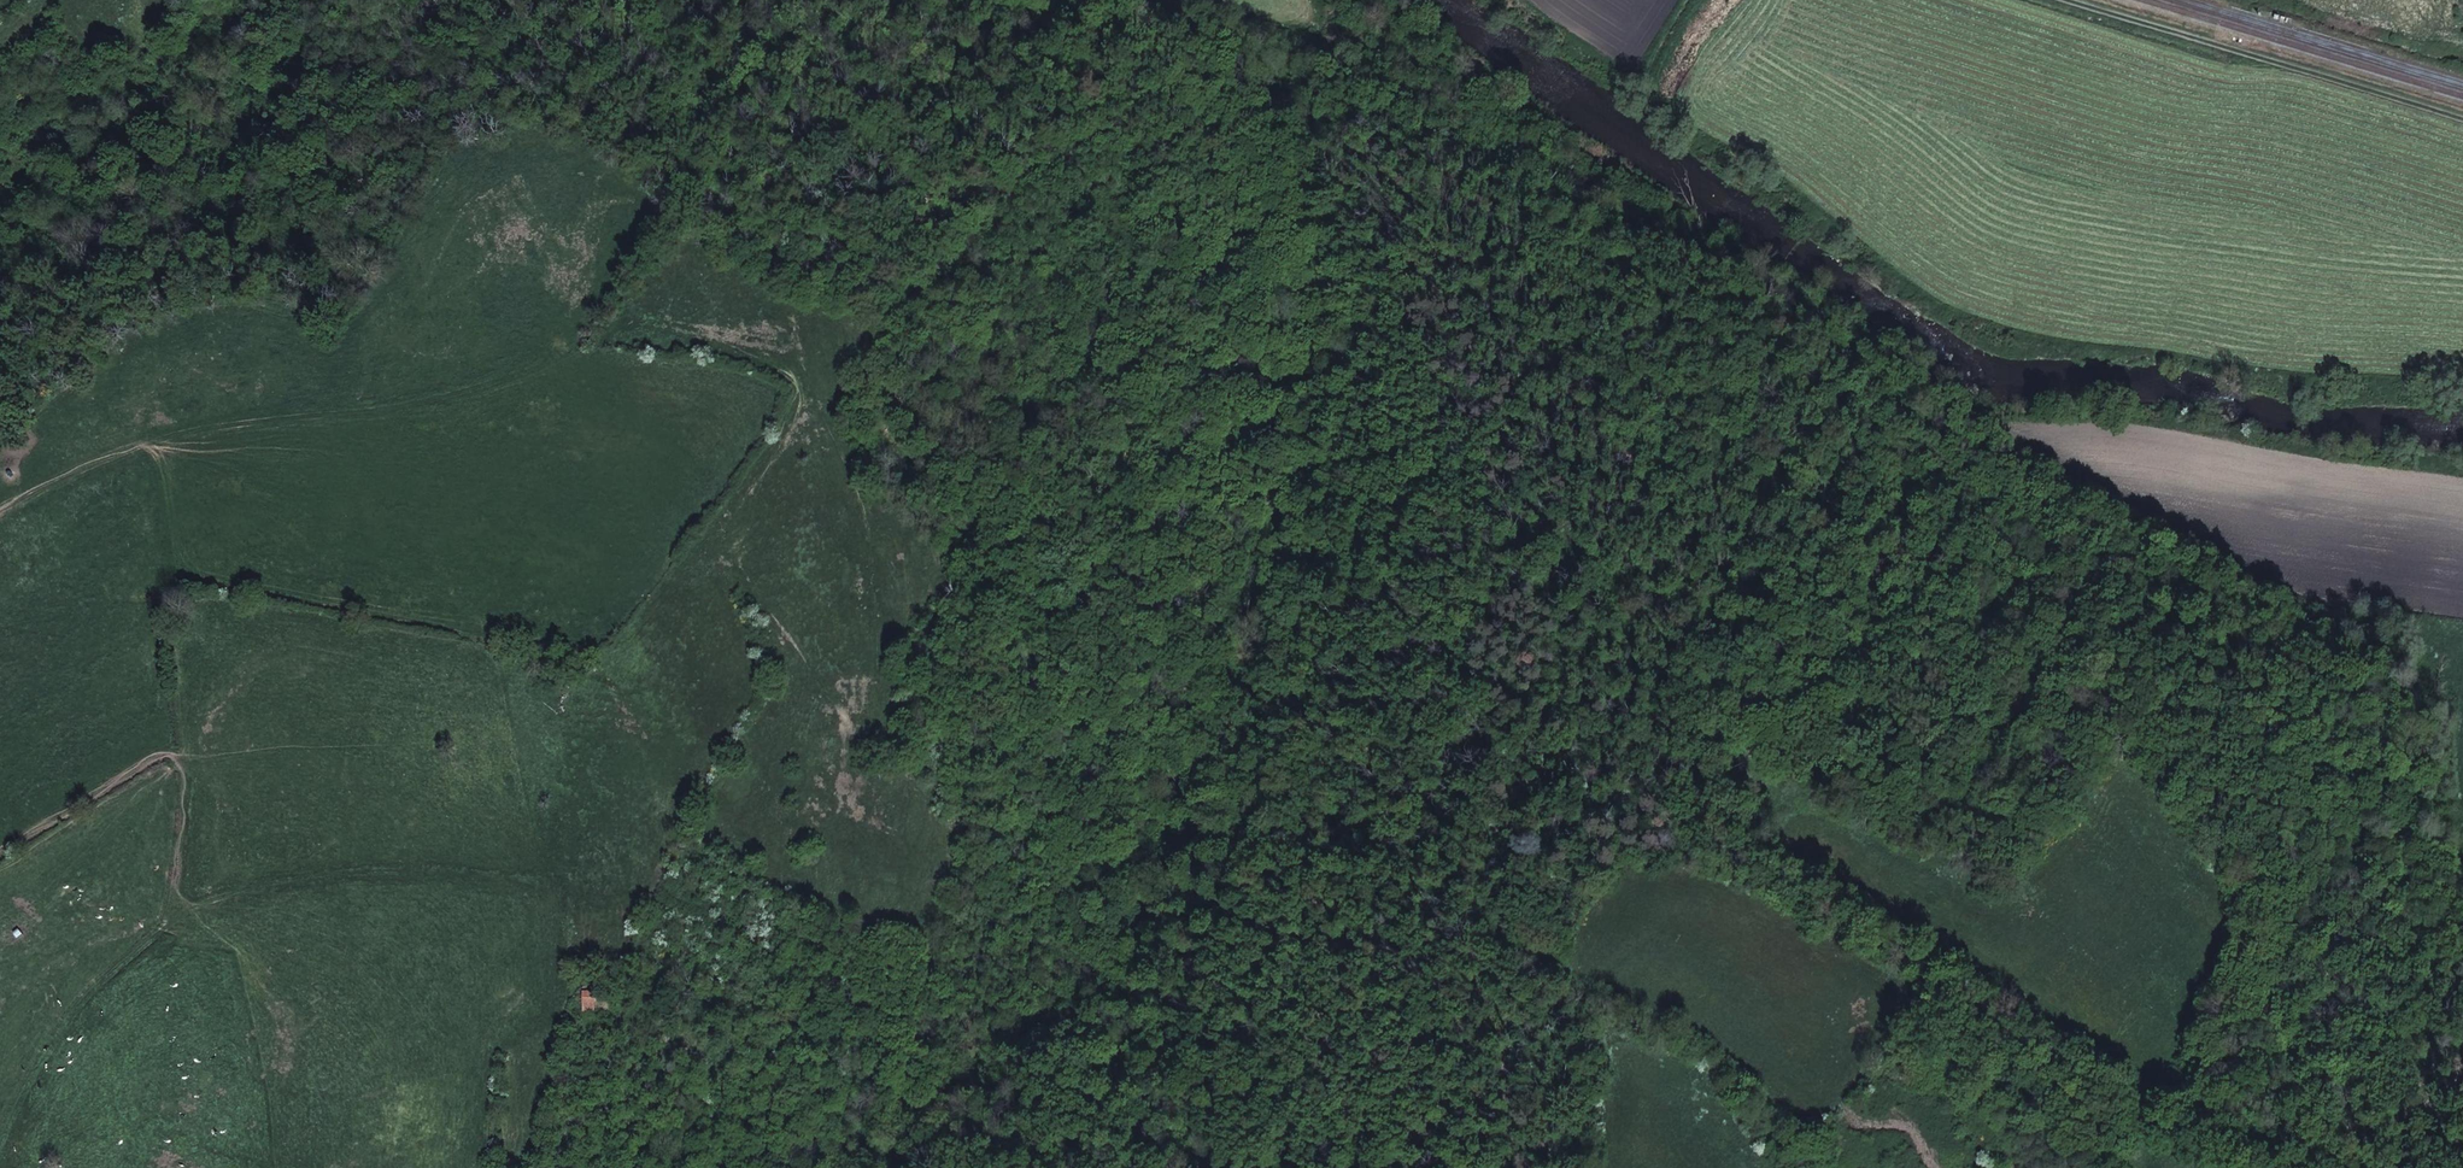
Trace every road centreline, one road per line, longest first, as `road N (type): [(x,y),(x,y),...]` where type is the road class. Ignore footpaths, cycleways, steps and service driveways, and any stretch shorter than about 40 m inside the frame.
road 1 (track): [(2074,0),(2462,120)]
road 2 (track): [(1522,959),(1530,1167)]

